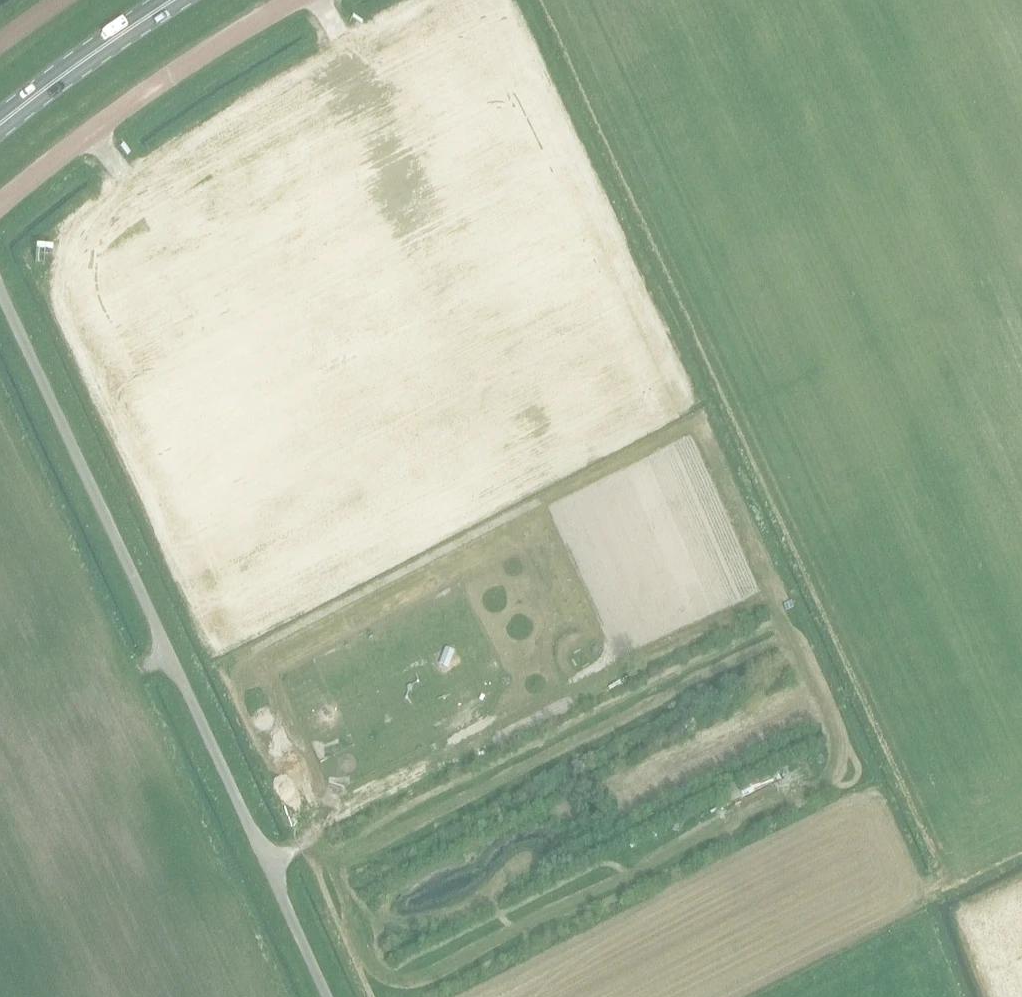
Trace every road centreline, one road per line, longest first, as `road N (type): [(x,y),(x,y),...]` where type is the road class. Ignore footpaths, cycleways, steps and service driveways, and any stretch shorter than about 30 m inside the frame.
road 1 (unclassified): [(0,205),(92,129),(299,0)]
road 2 (primary): [(0,119),(168,0)]

